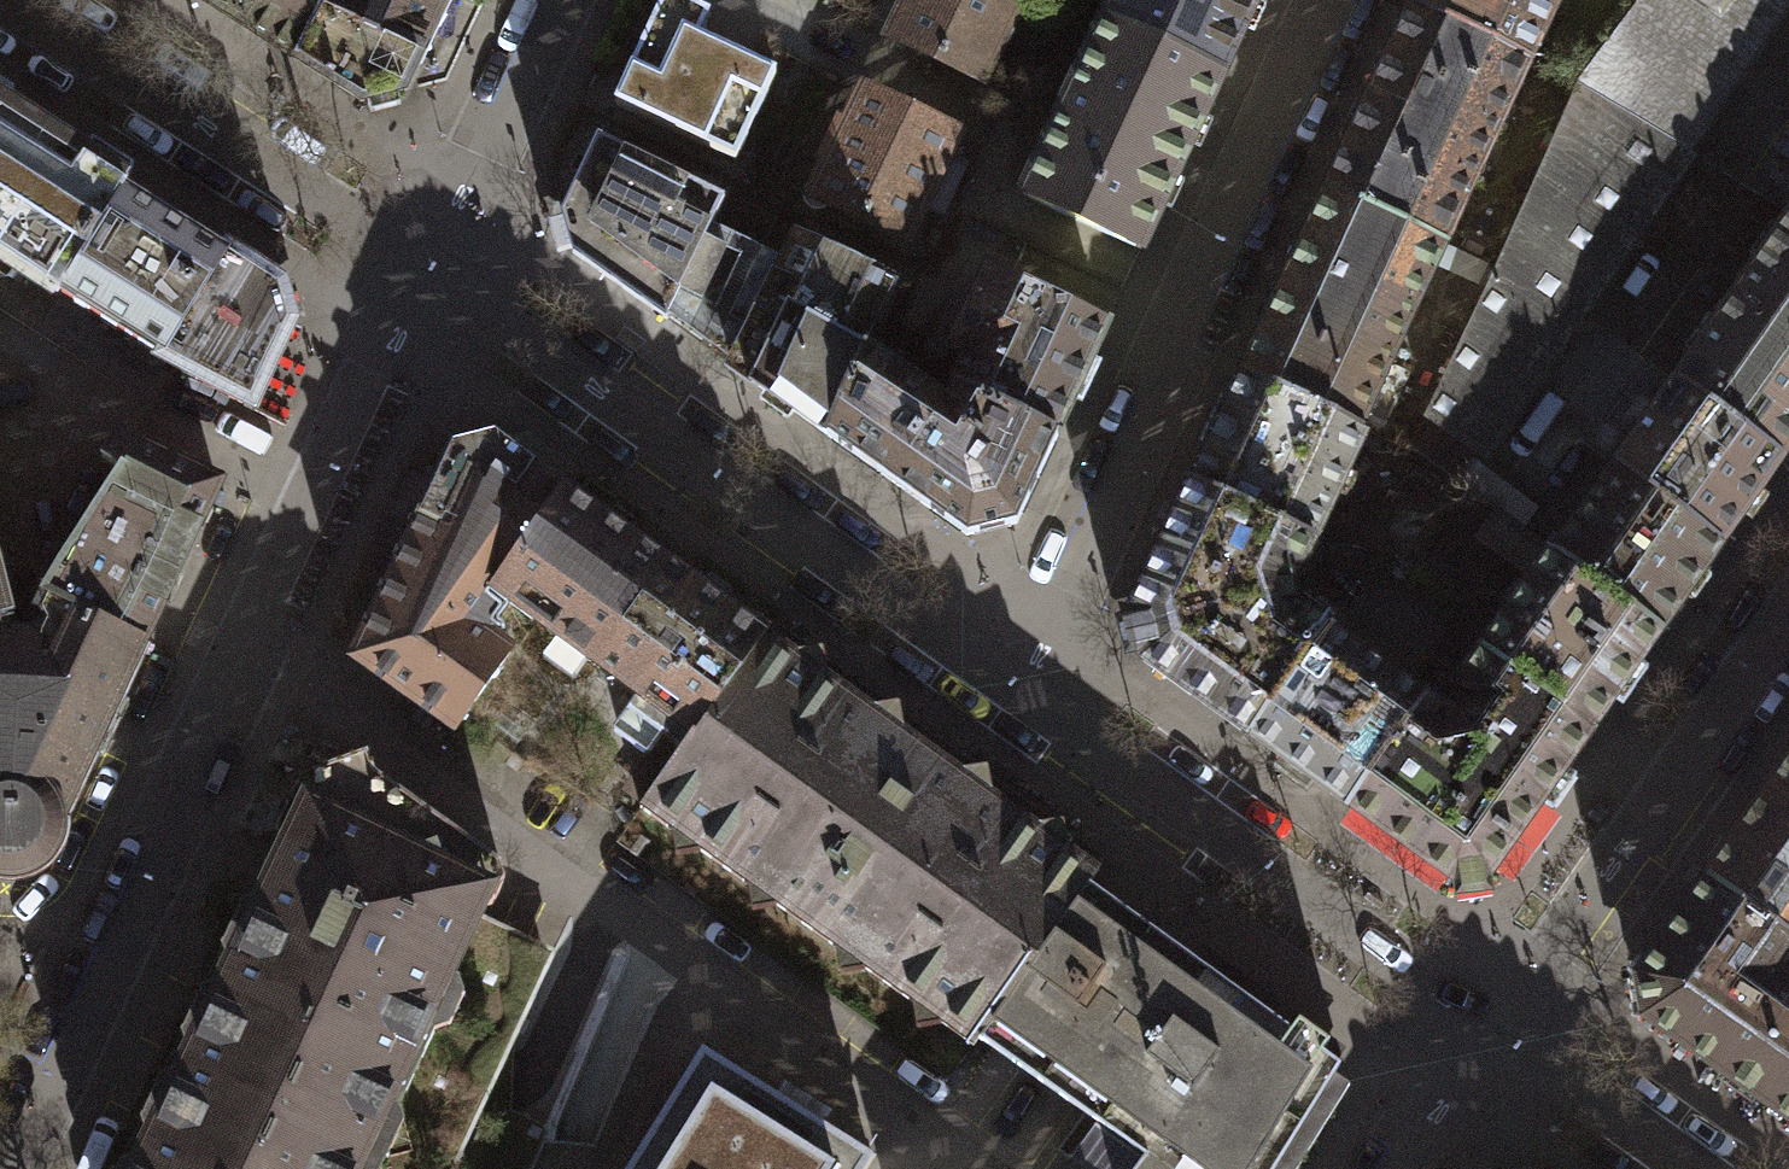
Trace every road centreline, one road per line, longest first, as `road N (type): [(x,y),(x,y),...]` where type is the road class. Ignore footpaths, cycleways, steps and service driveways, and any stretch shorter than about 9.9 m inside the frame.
road 1 (residential): [(3,1168),(376,372)]
road 2 (residential): [(423,274),(1009,693)]
road 3 (residential): [(1335,0),(1063,588)]
road 4 (residential): [(1009,693),(1492,1040)]
road 5 (residential): [(6,0),(341,212),(423,274)]
road 6 (residential): [(1548,965),(1788,627)]
road 7 (residential): [(1492,1040),(1679,1168)]
road 8 (residential): [(555,0),(482,155)]
road 9 (residential): [(482,155),(423,274)]
road 10 (residential): [(1414,1137),(1492,1040)]

